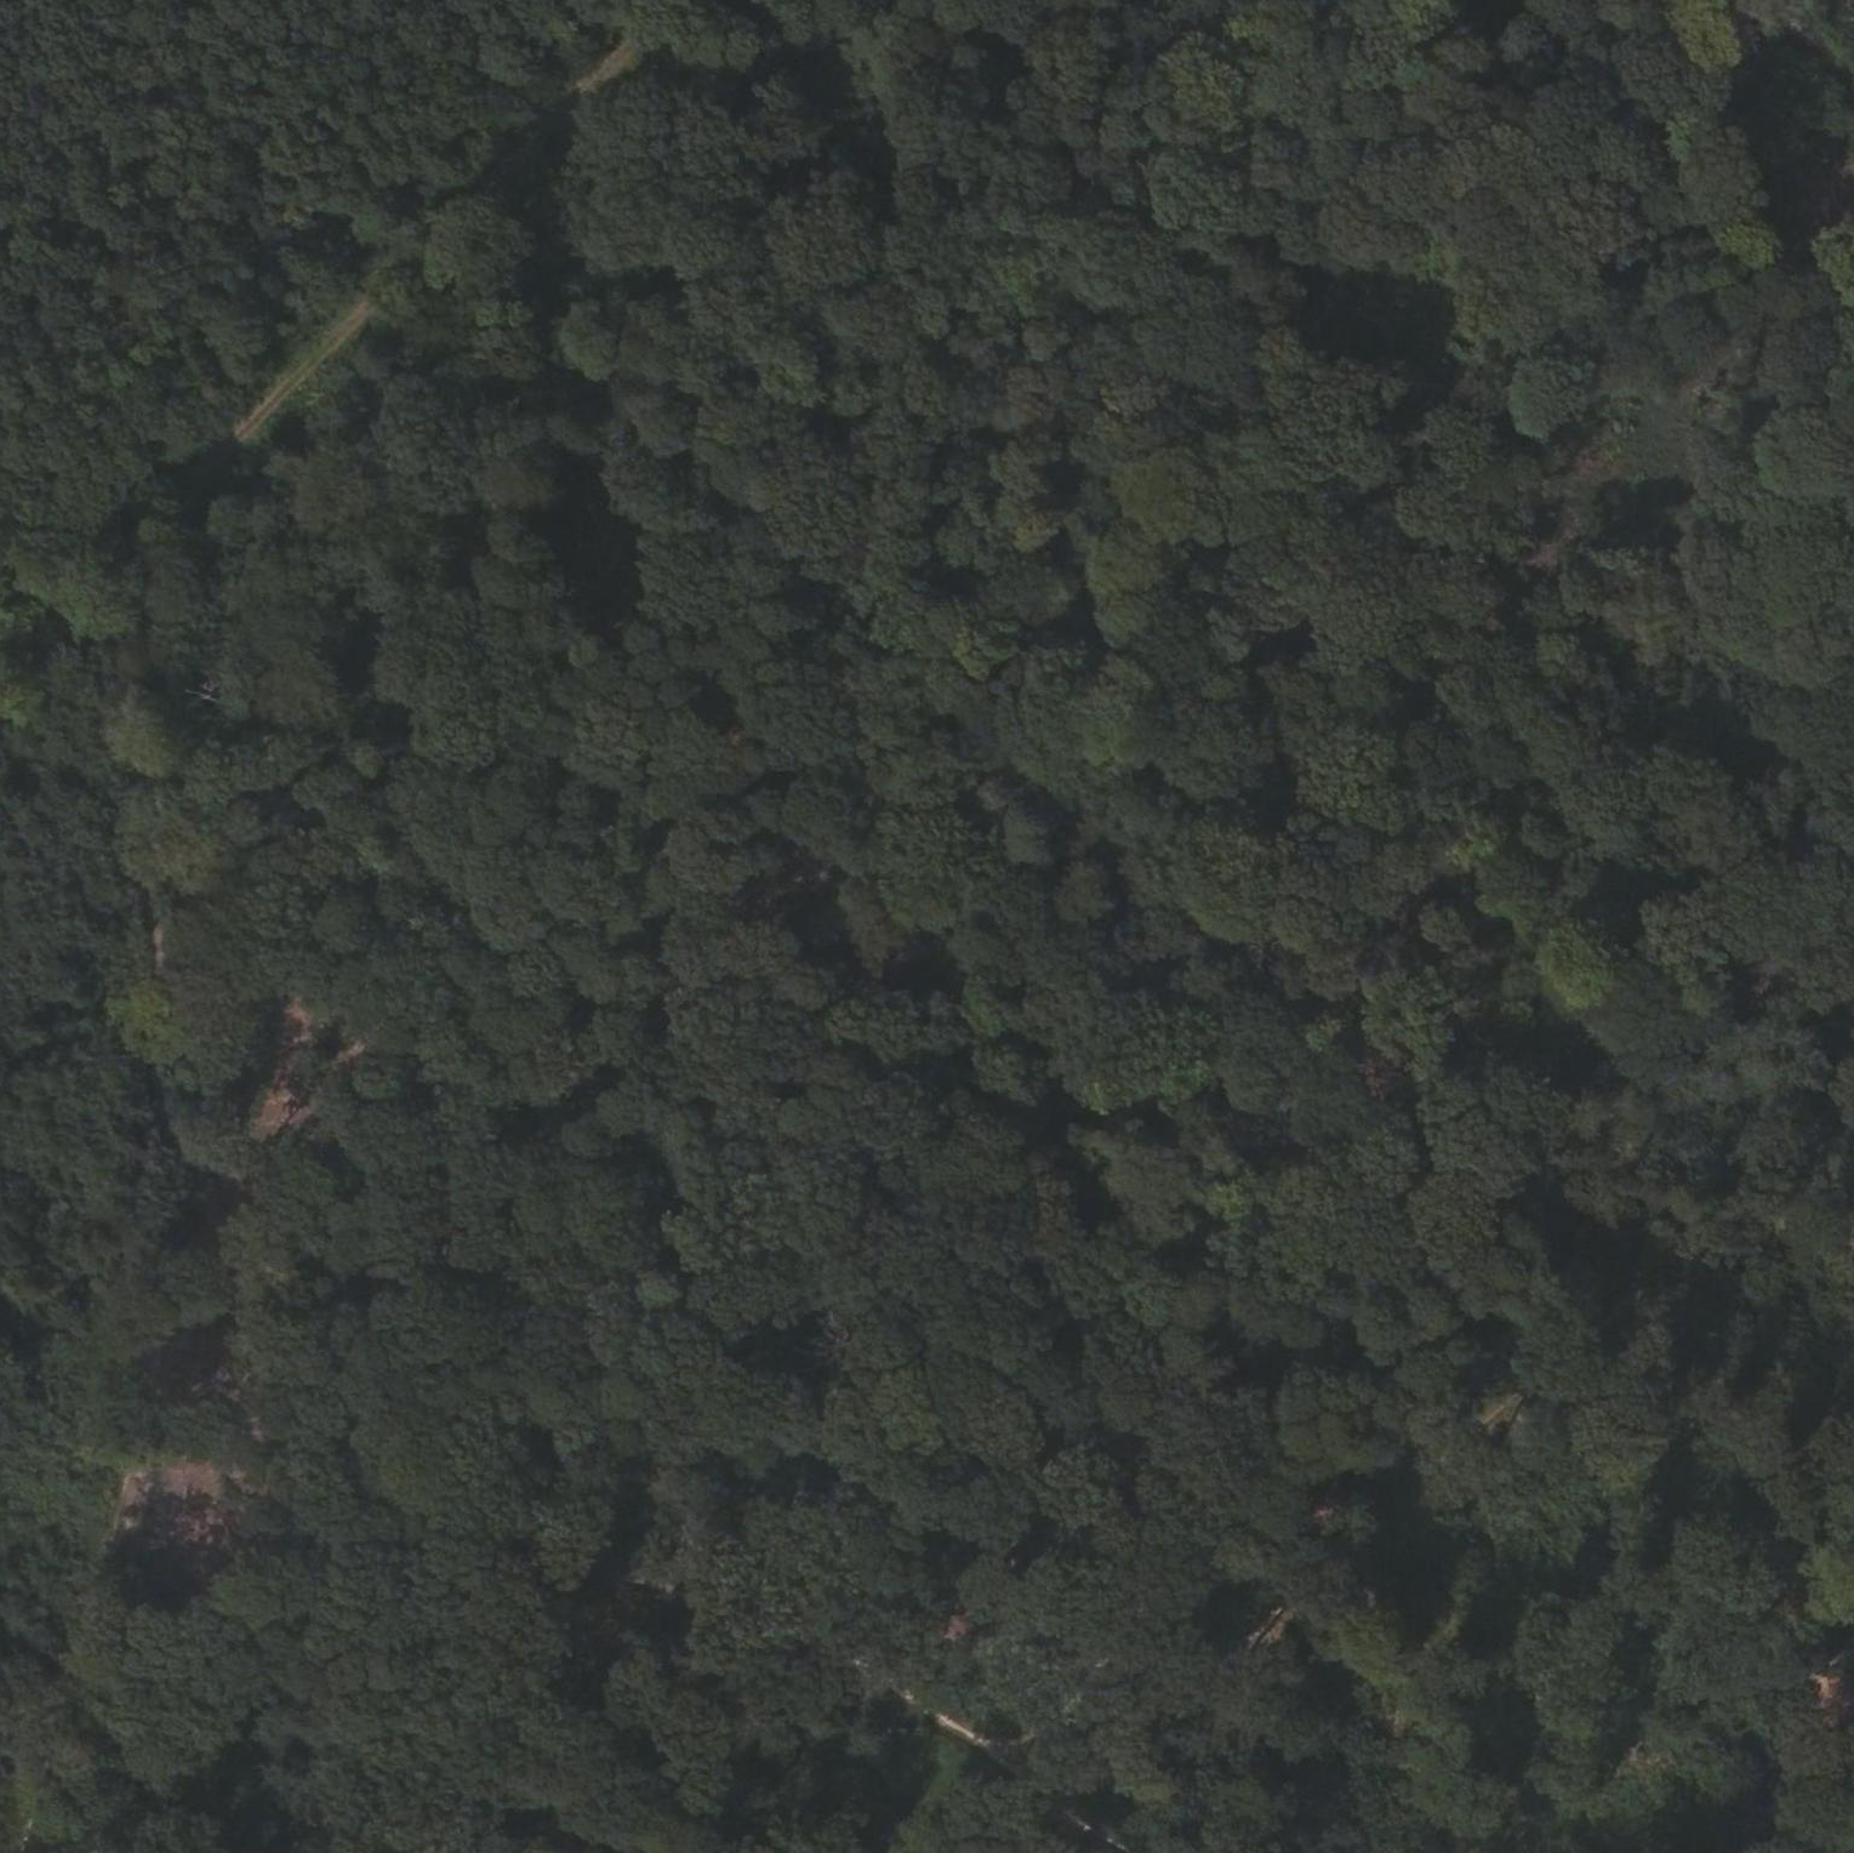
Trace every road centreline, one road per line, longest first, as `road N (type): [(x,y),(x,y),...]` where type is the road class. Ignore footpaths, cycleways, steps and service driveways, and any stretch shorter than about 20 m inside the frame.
road 1 (track): [(0,680),(696,0)]
road 2 (track): [(151,527),(0,472)]

